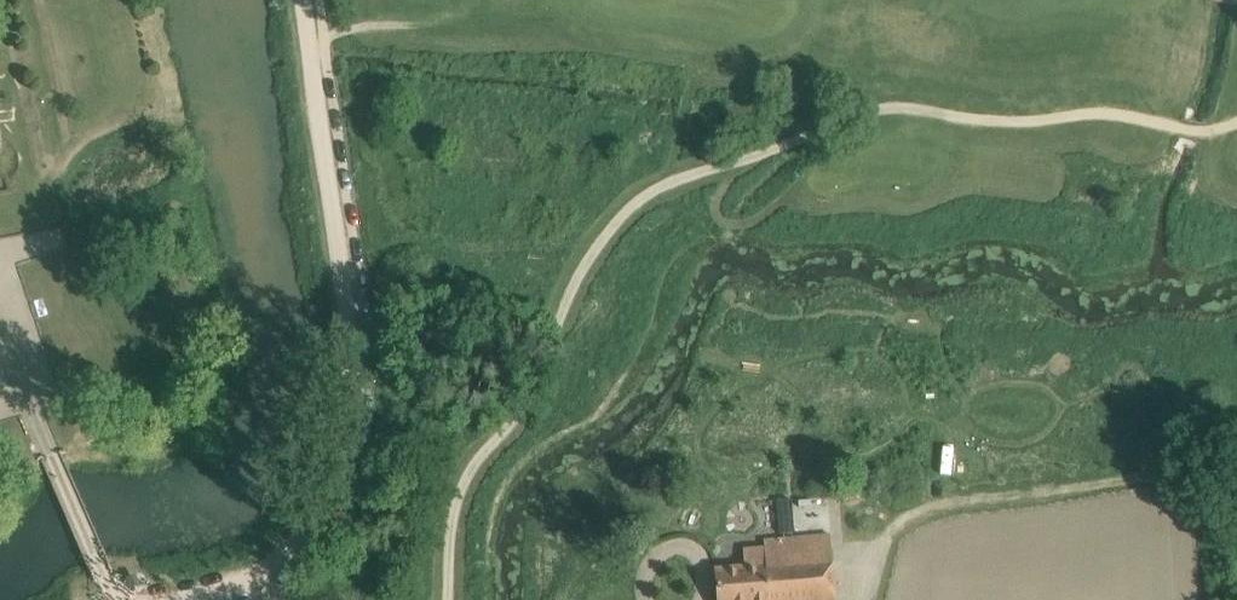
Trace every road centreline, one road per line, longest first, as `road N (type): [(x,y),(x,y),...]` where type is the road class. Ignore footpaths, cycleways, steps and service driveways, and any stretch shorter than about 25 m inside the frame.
road 1 (track): [(300,0),(345,383),(343,442),(283,592)]
road 2 (track): [(1236,493),(1161,479),(926,504),(890,531),(856,599)]

